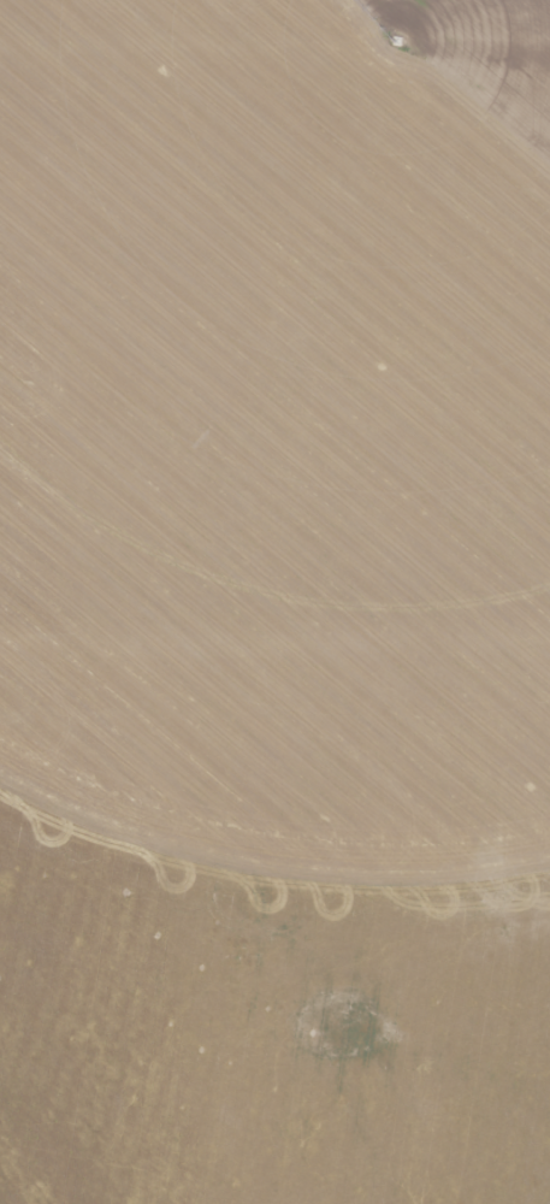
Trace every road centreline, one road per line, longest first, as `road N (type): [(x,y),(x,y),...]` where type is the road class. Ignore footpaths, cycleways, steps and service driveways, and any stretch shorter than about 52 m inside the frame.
road 1 (track): [(549,645),(0,652)]

